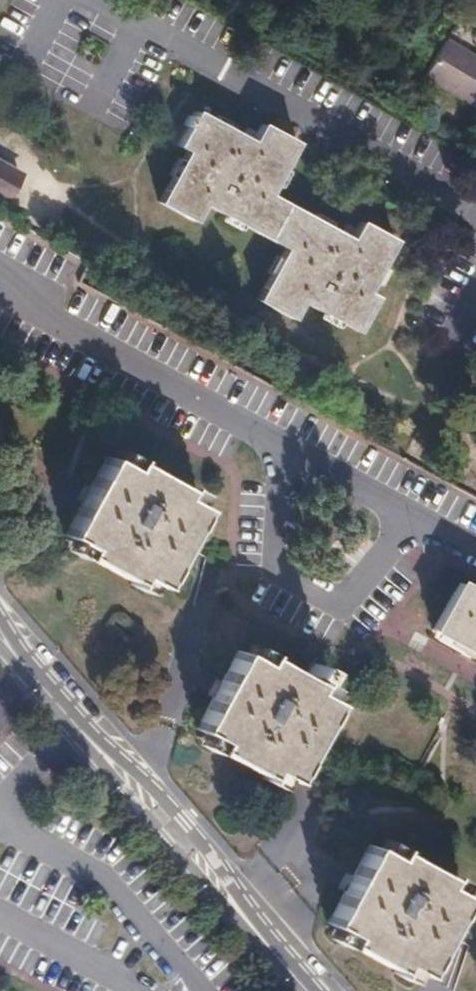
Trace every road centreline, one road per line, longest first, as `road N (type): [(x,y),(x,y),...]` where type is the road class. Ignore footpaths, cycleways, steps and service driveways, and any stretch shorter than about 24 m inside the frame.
road 1 (residential): [(65,325),(475,555)]
road 2 (tertiary): [(76,722),(321,990)]
road 3 (residential): [(0,913),(137,990)]
road 4 (tertiary): [(0,626),(76,722)]

